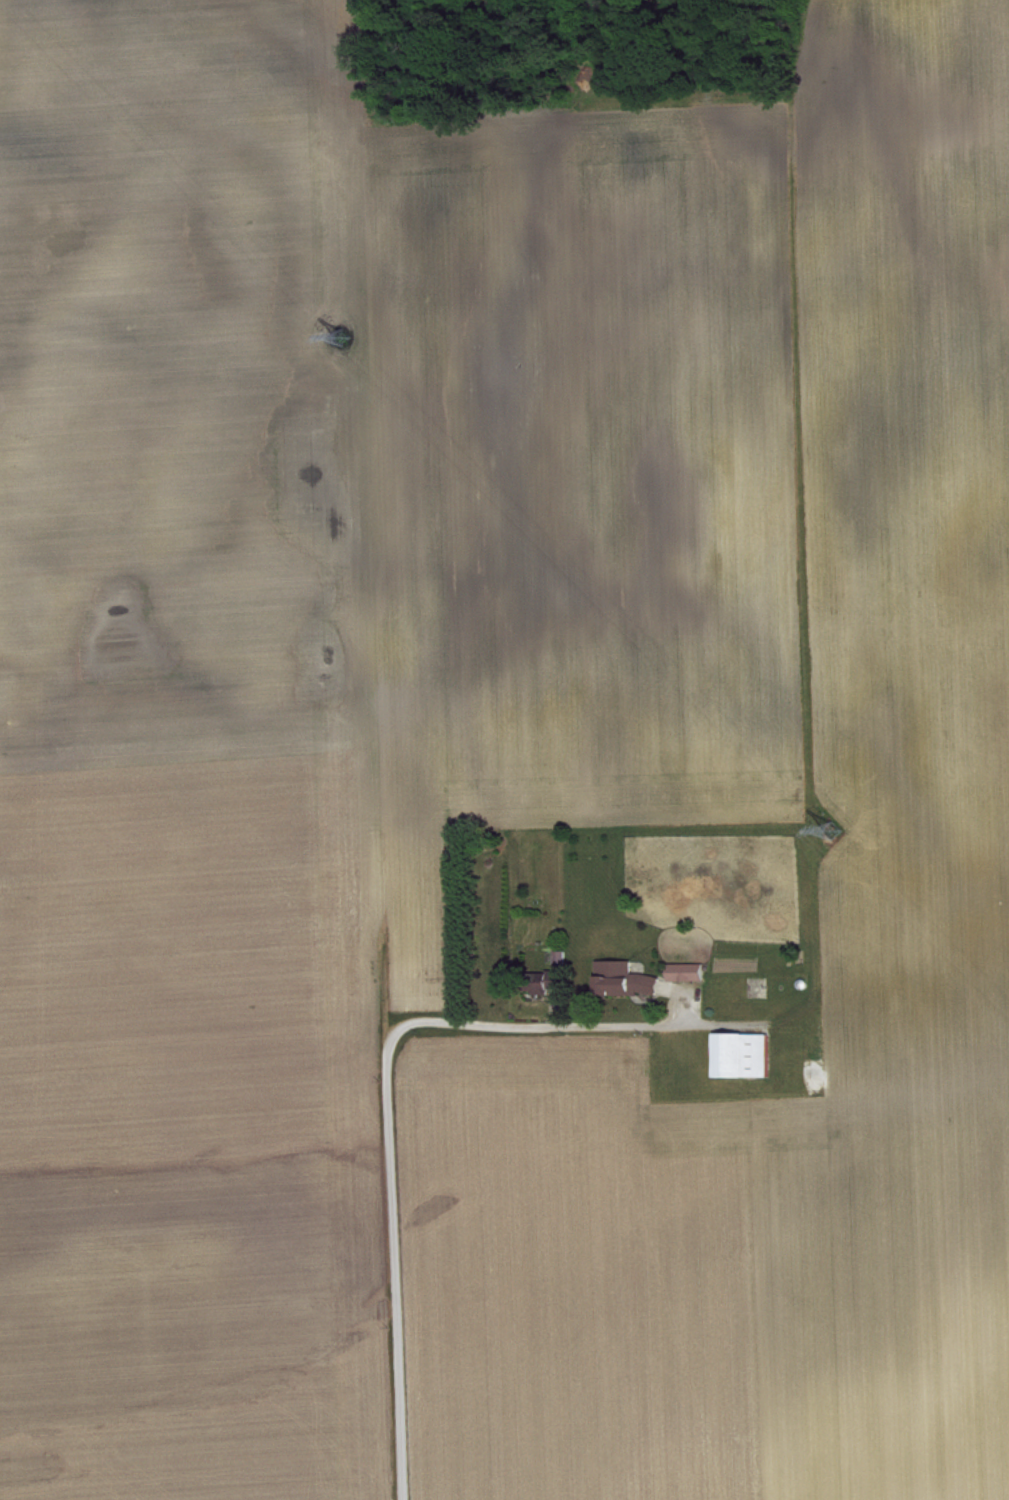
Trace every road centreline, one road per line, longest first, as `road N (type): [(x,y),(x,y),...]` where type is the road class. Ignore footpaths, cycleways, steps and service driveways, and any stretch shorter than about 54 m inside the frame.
road 1 (residential): [(407,1499),(391,1043)]

